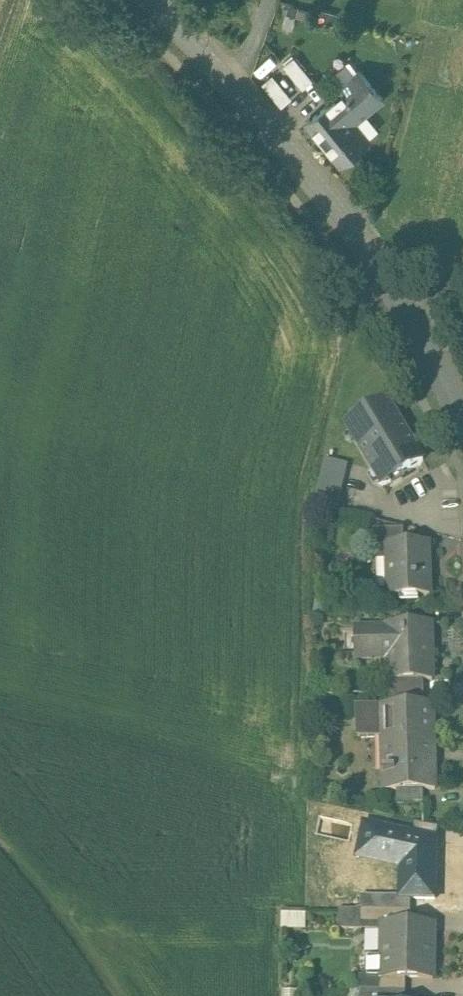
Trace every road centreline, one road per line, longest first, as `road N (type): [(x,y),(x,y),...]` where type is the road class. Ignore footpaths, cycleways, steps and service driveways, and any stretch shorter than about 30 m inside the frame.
road 1 (residential): [(152,0),(272,124),(391,276),(462,401)]

